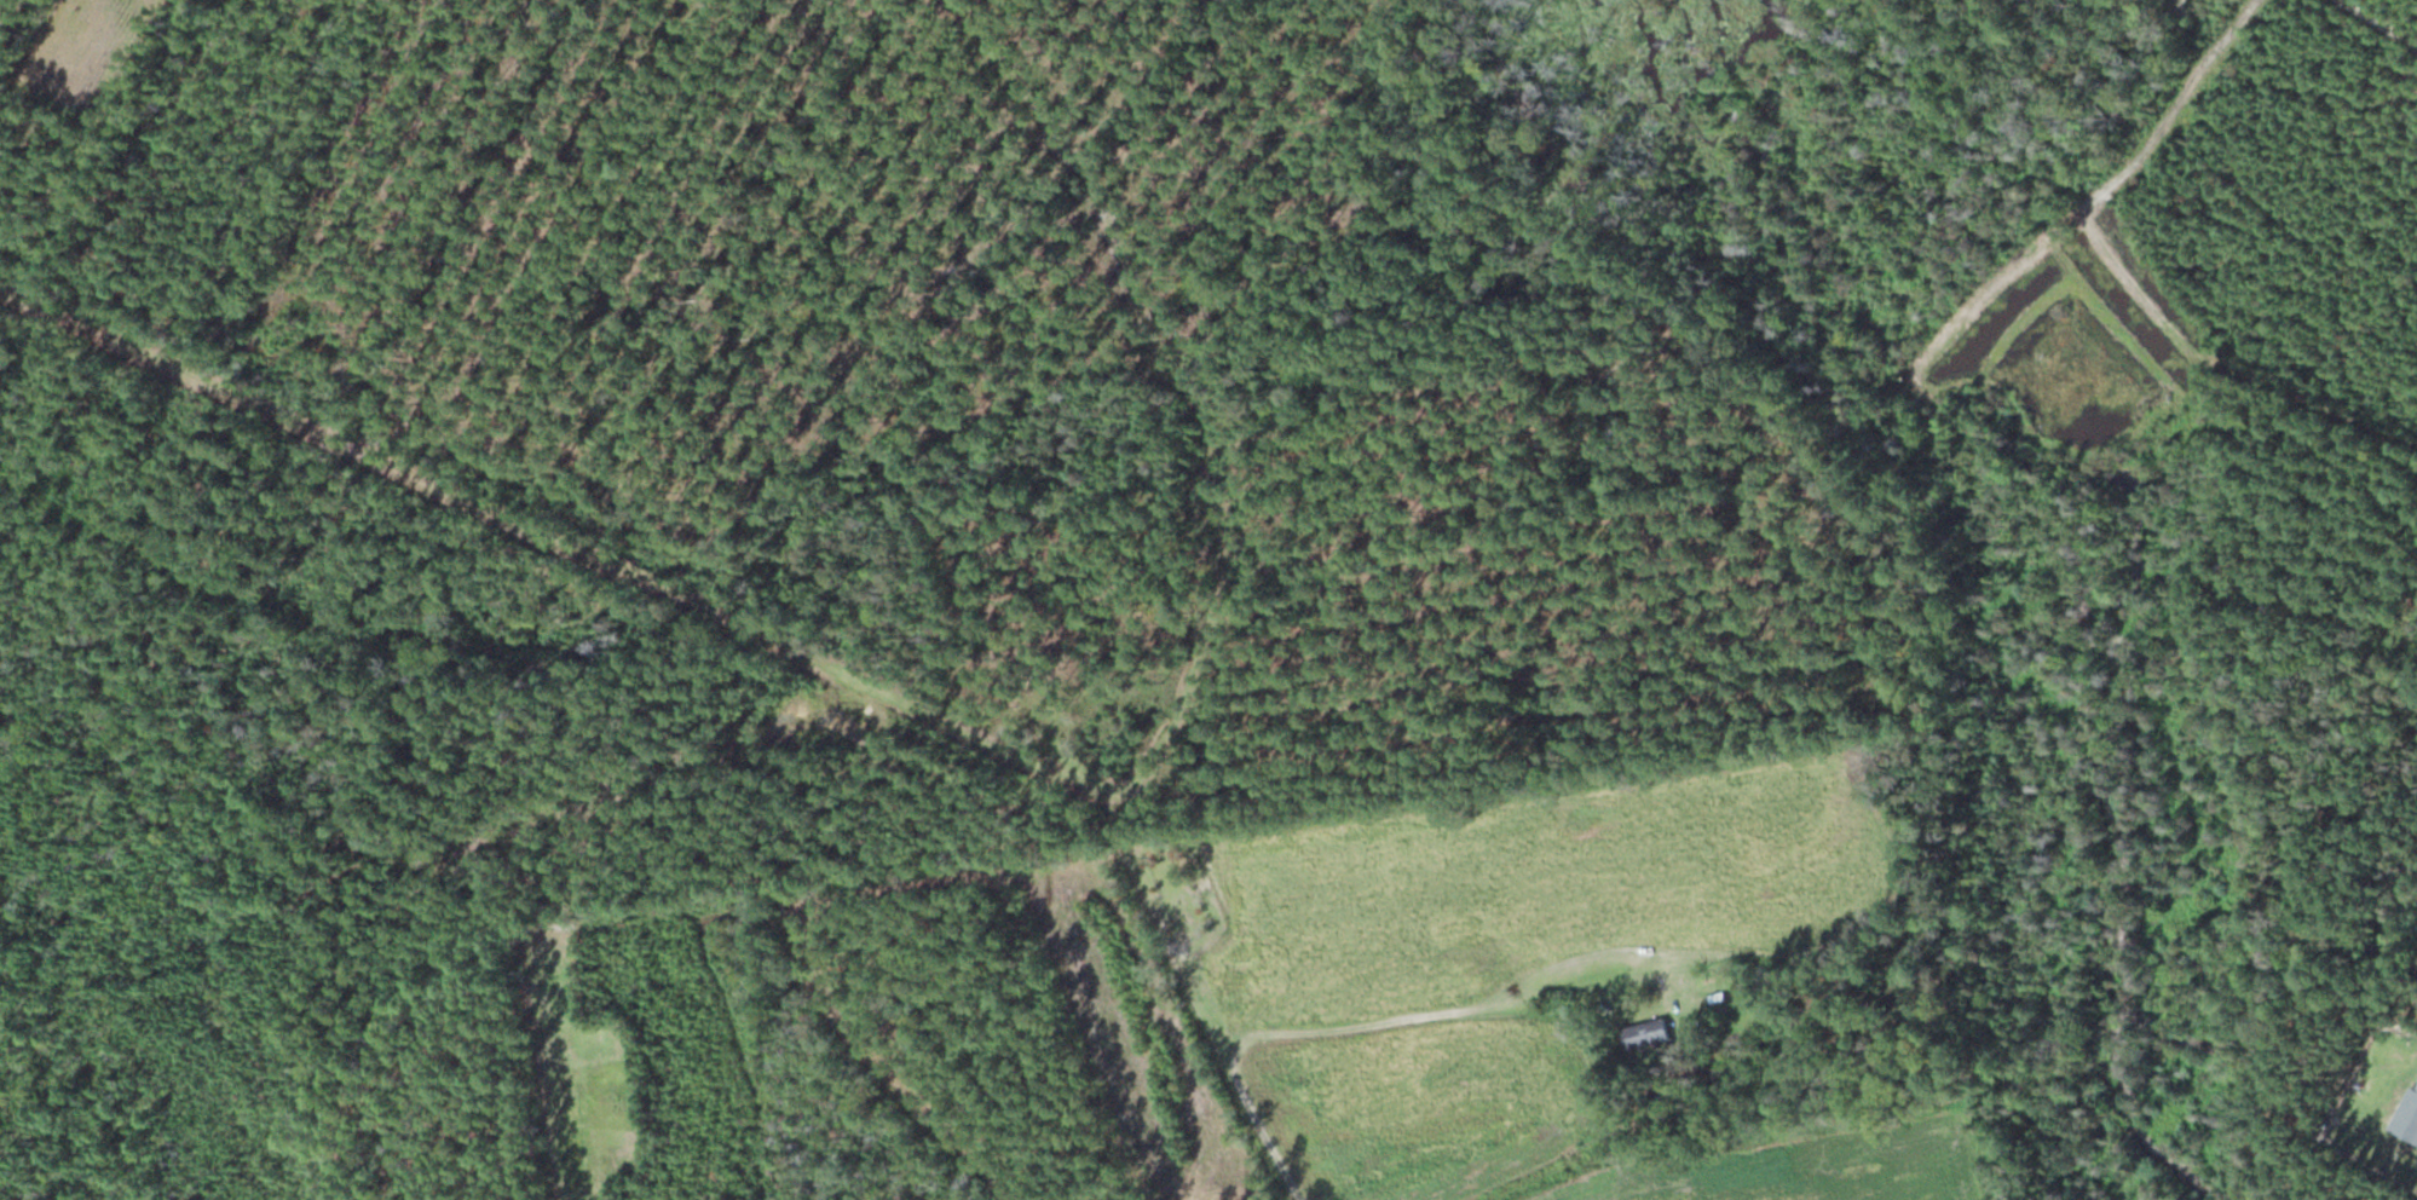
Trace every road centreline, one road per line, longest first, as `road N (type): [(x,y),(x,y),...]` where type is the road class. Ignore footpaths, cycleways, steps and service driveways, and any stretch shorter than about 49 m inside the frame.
road 1 (track): [(0,289),(1097,802),(1121,835),(1233,1072)]
road 2 (track): [(2259,0),(2152,145),(1954,325),(1919,368),(1917,381),(1929,390),(1994,387),(2035,439),(2092,455),(2202,387)]
road 3 (track): [(1639,976),(1281,1034),(1242,1050),(1233,1072),(1242,1100),(1298,1199)]
road 4 (track): [(2179,399),(2049,238)]
road 5 (track): [(2083,212),(2193,357)]
road 6 (track): [(2076,278),(1998,346),(1983,385)]

